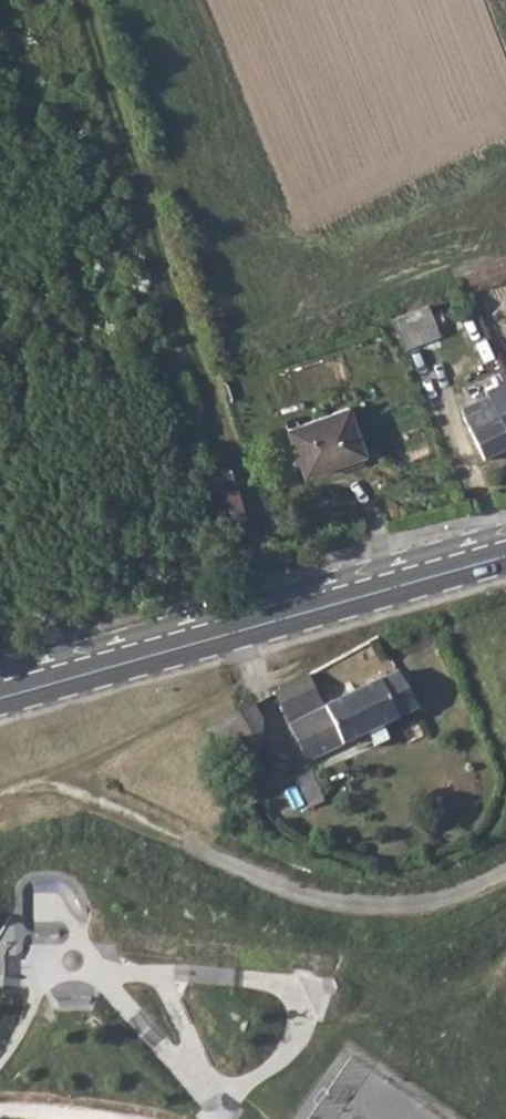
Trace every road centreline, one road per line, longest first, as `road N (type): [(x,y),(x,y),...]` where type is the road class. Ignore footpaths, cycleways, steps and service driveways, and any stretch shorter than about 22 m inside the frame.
road 1 (tertiary): [(505,556),(0,697)]
road 2 (unclassified): [(505,879),(456,903),(393,912),(313,900),(215,863)]

